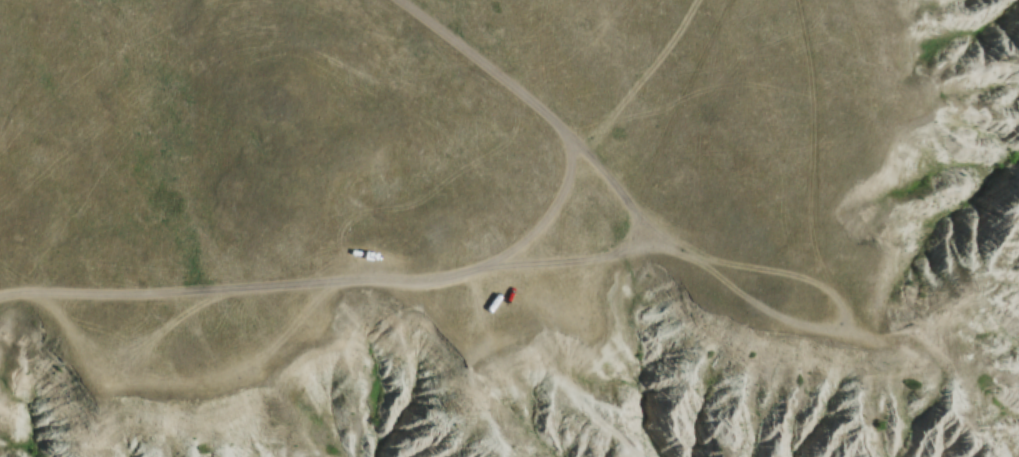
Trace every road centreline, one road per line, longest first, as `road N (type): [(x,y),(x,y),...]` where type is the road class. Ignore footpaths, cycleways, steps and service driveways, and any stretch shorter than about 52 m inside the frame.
road 1 (track): [(0,288),(394,279),(682,255),(830,287),(799,0)]
road 2 (track): [(365,0),(586,151),(682,255)]

